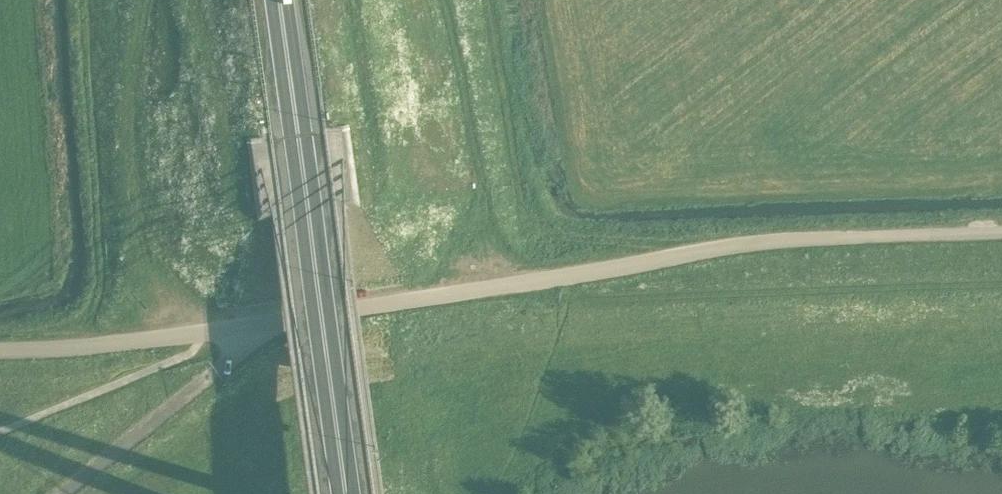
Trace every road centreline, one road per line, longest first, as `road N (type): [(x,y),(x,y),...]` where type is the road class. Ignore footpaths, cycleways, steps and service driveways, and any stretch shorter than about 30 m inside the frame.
road 1 (unclassified): [(201,329),(755,240),(1001,231)]
road 2 (trunk): [(347,493),(279,0)]
road 3 (unclassified): [(201,329),(0,345)]

